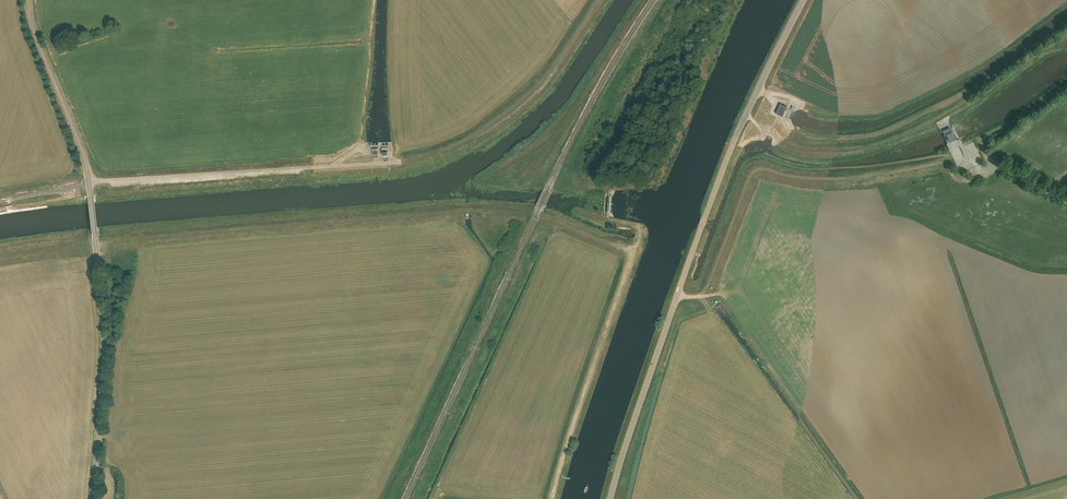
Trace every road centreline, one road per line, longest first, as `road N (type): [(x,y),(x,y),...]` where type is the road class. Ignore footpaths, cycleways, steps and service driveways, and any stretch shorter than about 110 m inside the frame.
road 1 (tertiary): [(610,498),(731,148),(804,0)]
road 2 (unclassified): [(95,498),(106,339),(90,190),(30,0)]

